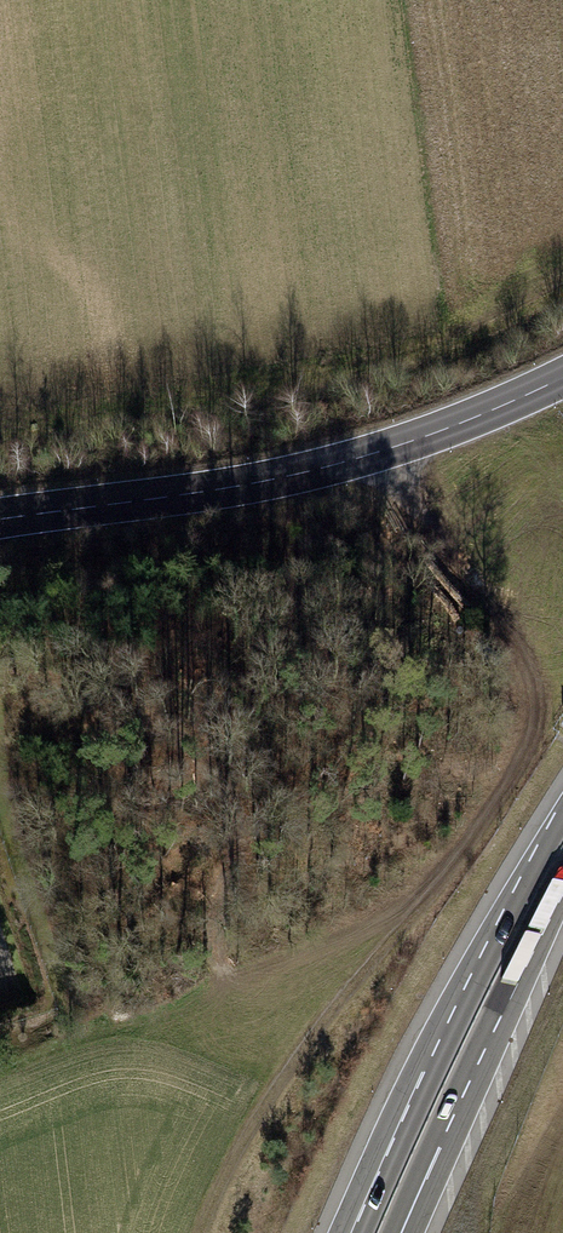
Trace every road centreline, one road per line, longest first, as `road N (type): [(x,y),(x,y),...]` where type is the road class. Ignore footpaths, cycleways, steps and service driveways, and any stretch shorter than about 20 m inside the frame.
road 1 (track): [(199,1232),(231,1156),(283,1077),(520,768),(533,681),(376,452)]
road 2 (primary): [(0,520),(314,470),(436,433),(562,377)]
road 3 (trunk): [(562,821),(365,1232)]
road 4 (trunk): [(390,1232),(562,873)]

